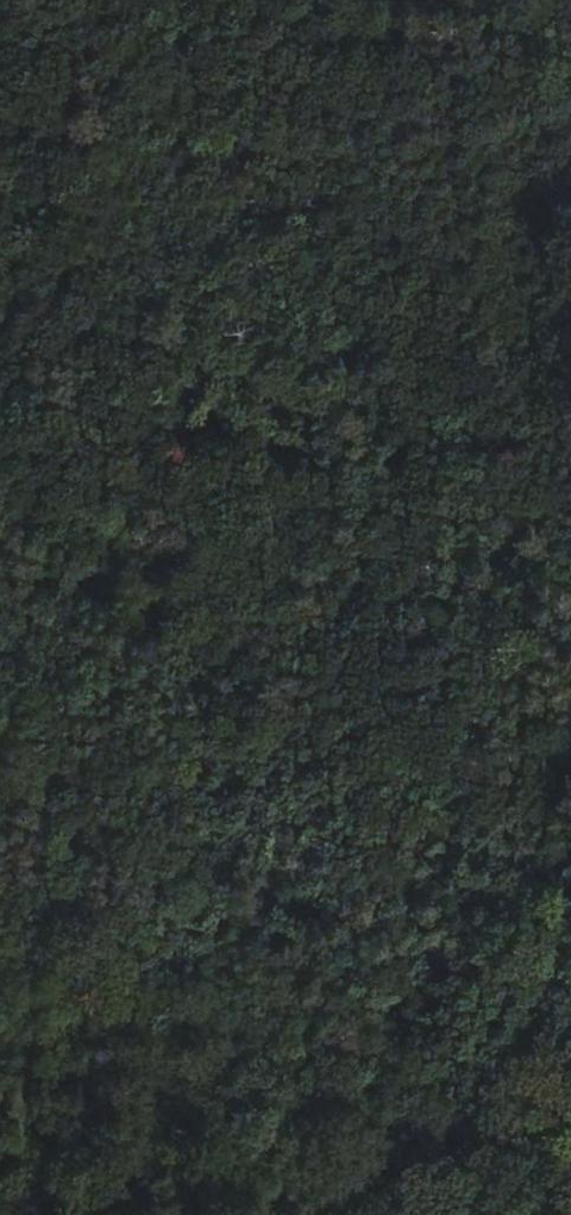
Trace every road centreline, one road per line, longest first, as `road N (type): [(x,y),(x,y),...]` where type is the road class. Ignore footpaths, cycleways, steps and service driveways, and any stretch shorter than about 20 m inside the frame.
road 1 (track): [(570,1009),(476,1214)]

